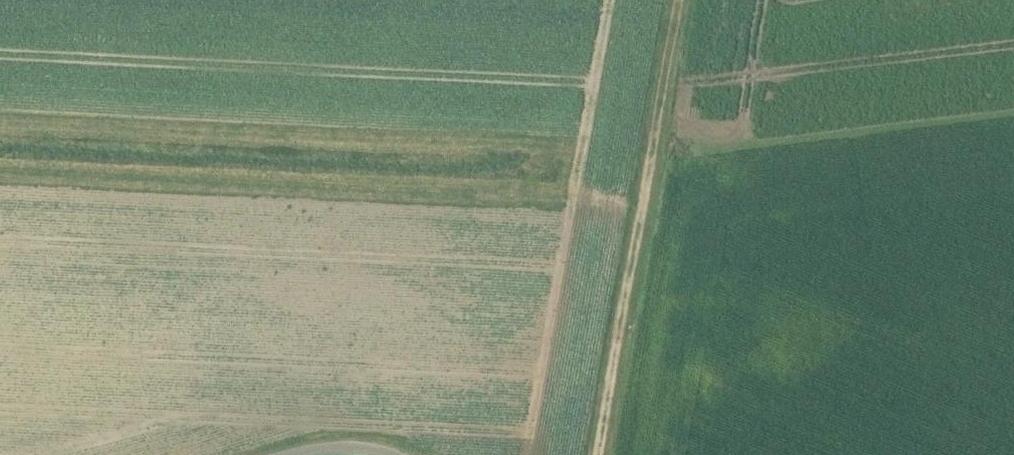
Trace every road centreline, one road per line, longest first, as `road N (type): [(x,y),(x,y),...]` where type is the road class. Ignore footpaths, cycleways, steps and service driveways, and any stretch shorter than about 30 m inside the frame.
road 1 (track): [(682,0),(601,454)]

